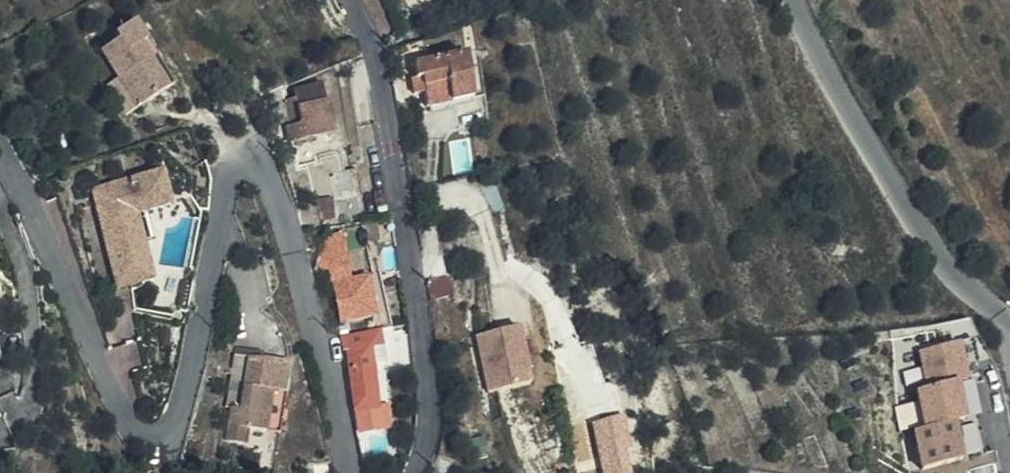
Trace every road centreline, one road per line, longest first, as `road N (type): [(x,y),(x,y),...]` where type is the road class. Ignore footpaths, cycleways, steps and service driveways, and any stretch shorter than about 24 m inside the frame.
road 1 (residential): [(355,472),(297,245),(270,173),(248,167),(233,181),(176,430),(148,440),(131,430),(106,360),(0,150)]
road 2 (residential): [(418,472),(431,397),(416,270),(386,90),(356,0)]
road 3 (residential): [(793,0),(929,244),(1009,318)]

